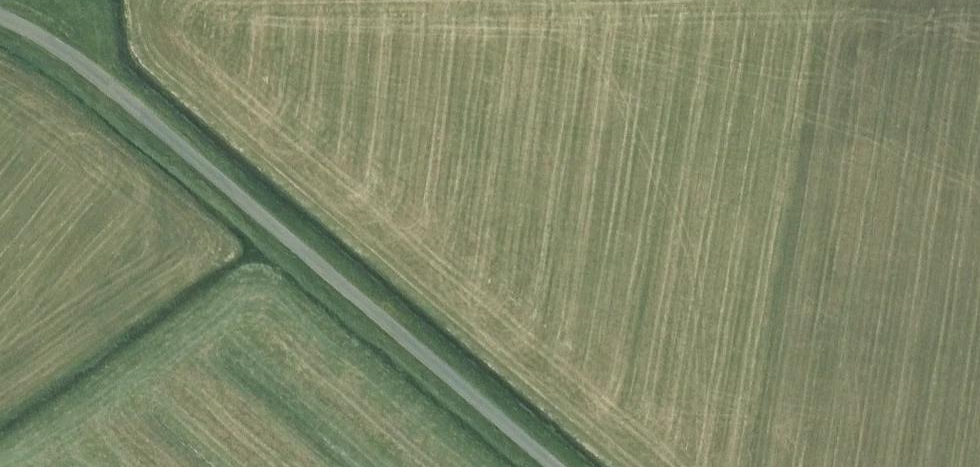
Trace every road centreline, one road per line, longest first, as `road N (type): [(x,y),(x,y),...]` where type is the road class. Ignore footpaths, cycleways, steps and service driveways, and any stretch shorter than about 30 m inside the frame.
road 1 (unclassified): [(557,466),(109,86),(0,16)]

